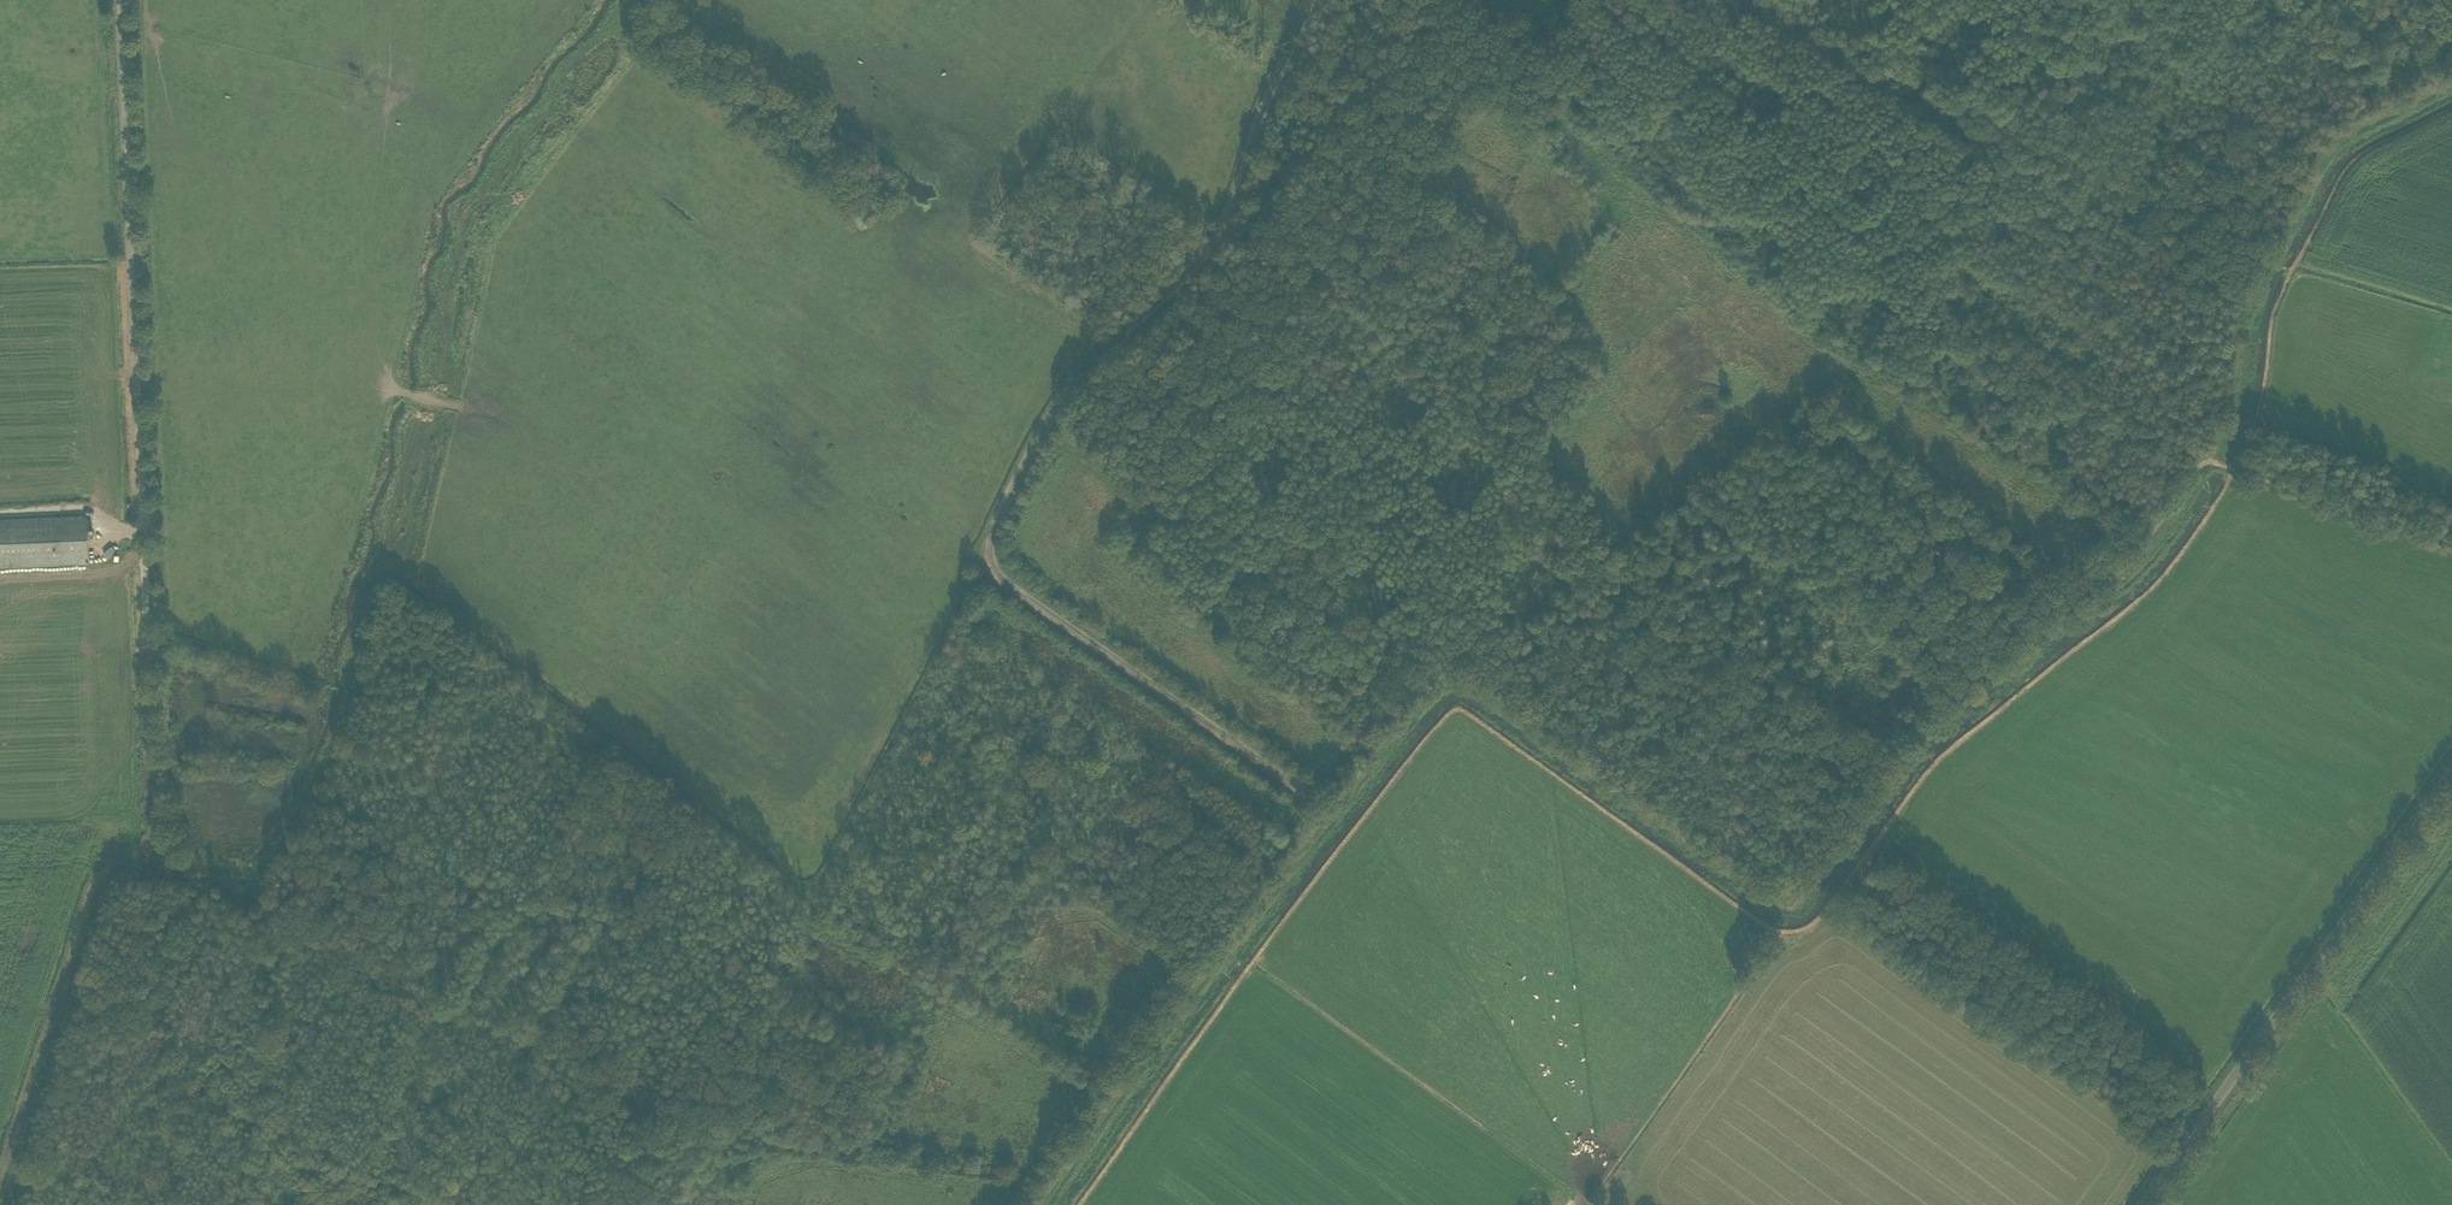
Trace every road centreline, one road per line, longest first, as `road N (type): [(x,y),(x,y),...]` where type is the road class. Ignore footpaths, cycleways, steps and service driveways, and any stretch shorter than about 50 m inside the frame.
road 1 (unclassified): [(147,639),(117,0)]
road 2 (track): [(147,639),(152,851),(112,867),(95,885),(0,1179)]
road 3 (unclassified): [(2141,1204),(2451,767)]
road 4 (track): [(56,1006),(157,1004),(162,920),(207,887)]

